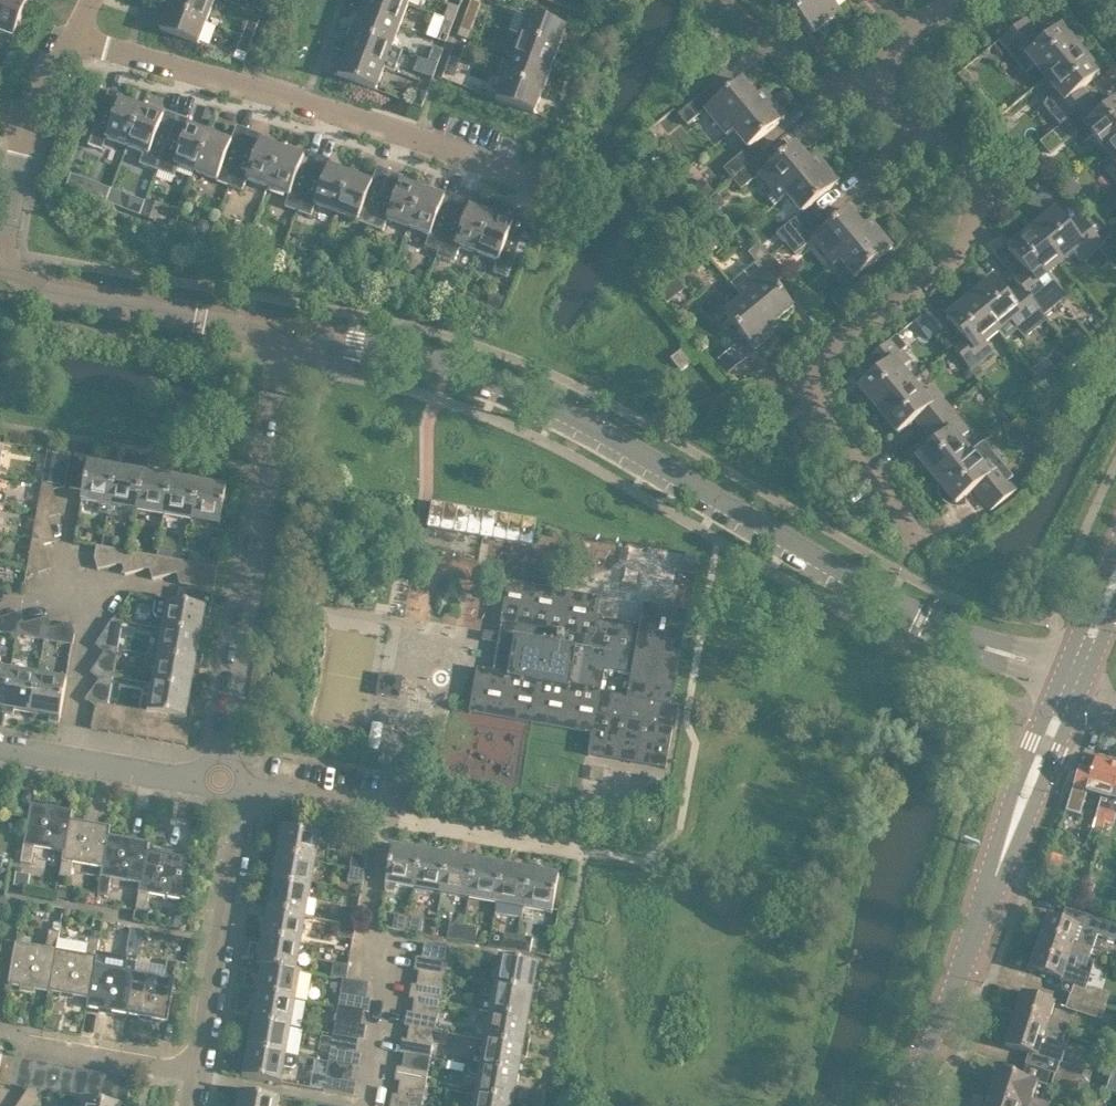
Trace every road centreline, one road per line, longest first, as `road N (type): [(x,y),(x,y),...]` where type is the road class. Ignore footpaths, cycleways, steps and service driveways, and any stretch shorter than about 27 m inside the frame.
road 1 (unclassified): [(1067,681),(525,400),(347,343),(292,355)]
road 2 (residential): [(866,506),(801,421),(801,367),(960,241),(977,186),(881,77),(883,56),(912,24),(953,0)]
road 3 (residential): [(529,178),(241,83),(58,45)]
road 4 (tertiary): [(903,1105),(1067,681)]
road 5 (unclassified): [(221,783),(292,355)]
road 6 (unclassified): [(292,355),(241,323),(31,282),(0,259)]
road 7 (residential): [(194,1070),(233,828),(221,783)]
road 8 (residential): [(0,742),(221,783)]
road 9 (residential): [(194,1070),(0,1040)]
road 10 (residential): [(384,811),(221,783)]
road 11 (tertiary): [(1067,681),(1115,569)]

